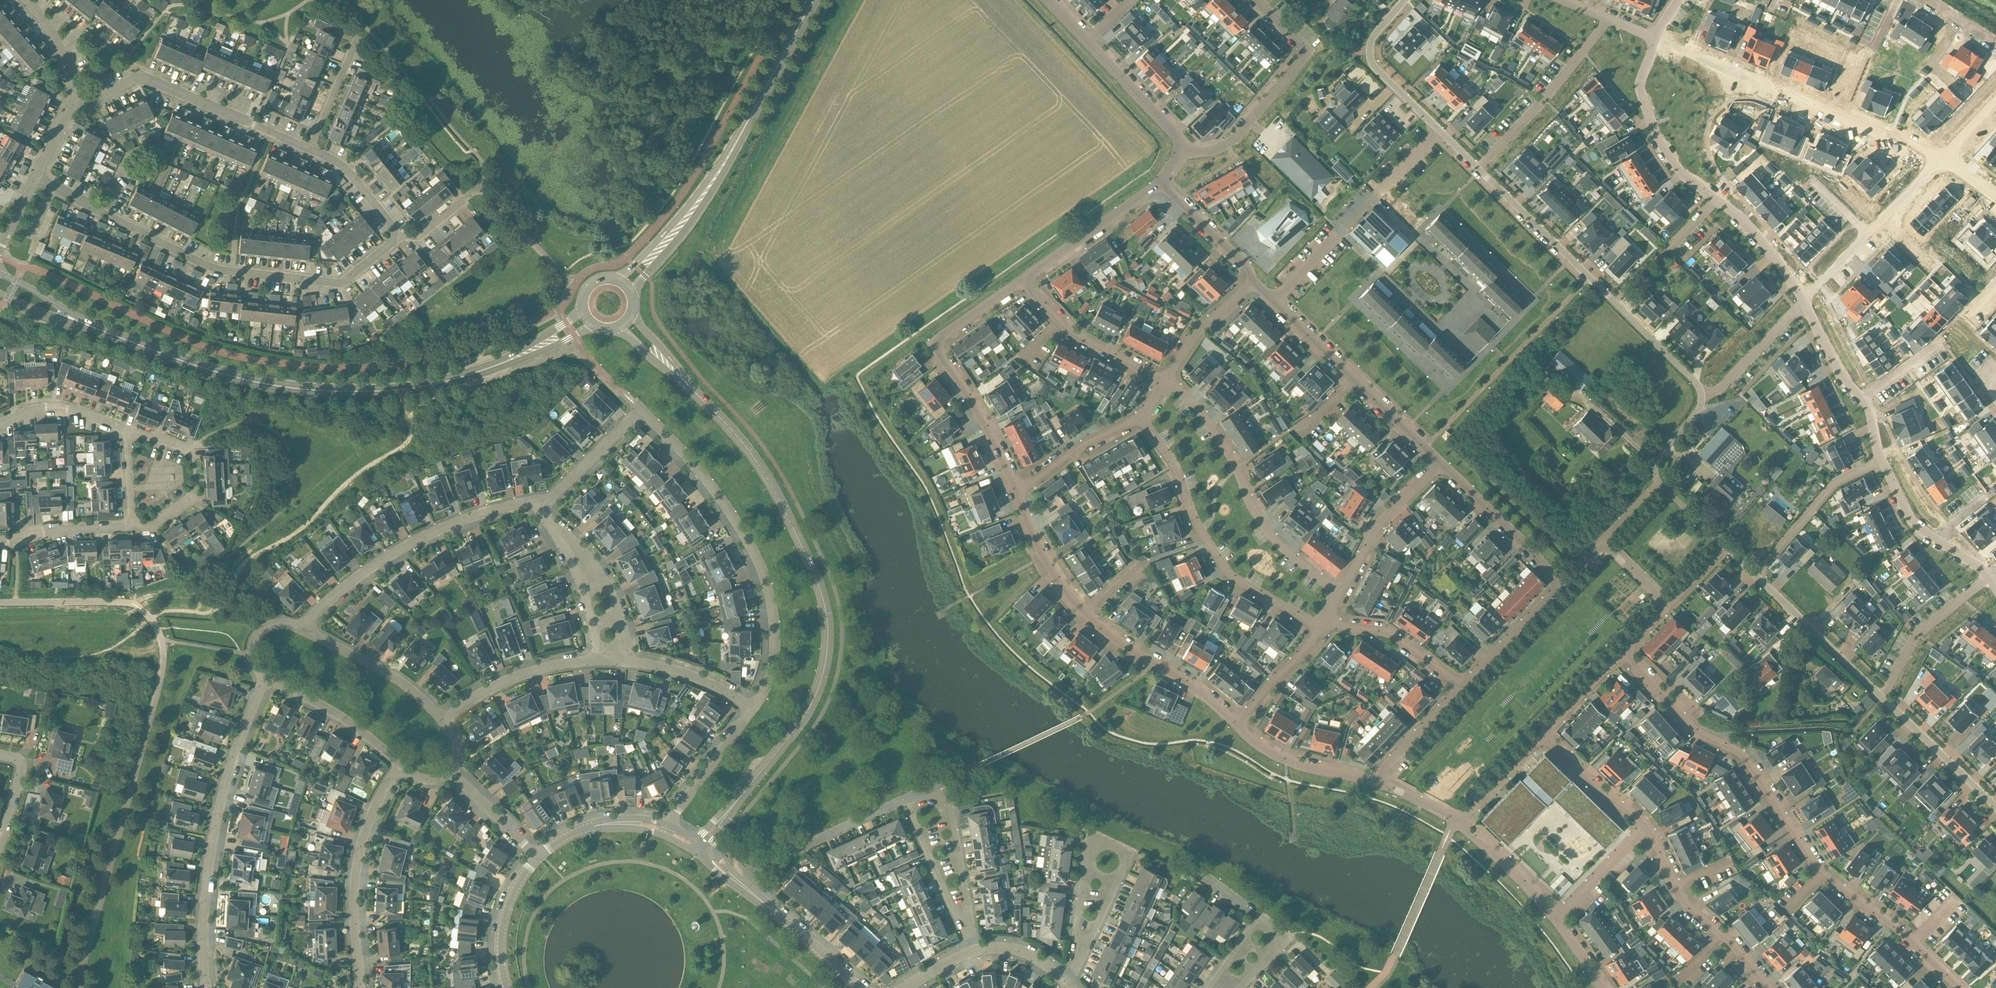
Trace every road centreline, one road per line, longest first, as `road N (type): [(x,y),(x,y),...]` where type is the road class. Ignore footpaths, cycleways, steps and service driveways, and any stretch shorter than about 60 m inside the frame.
road 1 (residential): [(700,848),(807,713),(826,661),(828,622),(776,493),(742,441),(683,380)]
road 2 (residential): [(1960,987),(1904,933),(1823,874),(1746,757),(1696,731),(1624,652)]
road 3 (tertiary): [(82,323),(202,368),(290,388),(416,387),(509,360)]
road 4 (residential): [(753,708),(774,662),(765,576),(704,478),(639,408)]
road 5 (residential): [(1769,987),(1686,904),(1646,823),(1543,736)]
road 6 (residential): [(1074,987),(1129,849),(1092,838),(1065,979)]
road 7 (residential): [(1805,304),(1777,256),(1735,212),(1682,175),(1656,135),(1639,85),(1656,39)]
road 8 (residential): [(1017,491),(1043,556),(1085,612),(1237,725)]
road 9 (residential): [(397,235),(341,284),(208,267),(105,214)]
road 10 (residential): [(1702,395),(1478,168)]
road 11 (residential): [(207,987),(208,865),(237,745),(265,680)]
road 12 (residential): [(1941,158),(1656,39)]
road 13 (tertiary): [(658,252),(716,178),(814,0)]
road 14 (residential): [(1141,417),(1172,459),(1225,570),(1325,624)]
road 15 (residential): [(1164,381),(1203,413),(1278,544),(1340,593)]
road 16 (residential): [(1022,279),(936,344),(1017,491)]
road 17 (residential): [(540,503),(497,511),(404,550),(341,592),(305,631)]
road 18 (residential): [(310,152),(140,79),(73,107)]
road 19 (residential): [(1184,144),(1197,153),(1234,139),(1300,61),(1297,39),(1258,0)]
road 20 (residential): [(1273,301),(1441,464)]
road 21 (residential): [(359,987),(360,874),(399,763)]
road 22 (residential): [(1456,821),(1555,919),(1603,987)]
road 23 (residential): [(979,949),(949,781),(906,802)]
road 24 (residential): [(1561,584),(1603,542),(1670,605),(1624,652)]
road 25 (residential): [(857,987),(700,848)]
road 26 (residential): [(1941,158),(1805,304)]
road 27 (residential): [(1609,19),(1478,168)]
road 28 (residential): [(1025,112),(867,219)]
road 29 (residential): [(134,526),(156,524),(196,498),(192,449),(129,432)]
road 30 (residential): [(1022,279),(1069,331),(1164,381)]
road 31 (residential): [(1882,698),(1756,575)]
road 32 (residential): [(1756,575),(1834,484),(1881,458)]
road 33 (residential): [(1441,464),(1561,584)]
road 34 (residential): [(599,660),(500,686),(443,720)]
road 35 (residential): [(1439,130),(1370,55),(1379,29),(1405,0)]
road 36 (residential): [(1160,183),(1022,279)]
road 37 (residential): [(867,219),(939,69)]
road 38 (residential): [(1441,464),(1383,519),(1340,593)]
road 39 (residential): [(305,631),(406,686),(443,720)]
road 40 (residential): [(1882,698),(1917,635),(1989,576)]
road 41 (residential): [(1989,576),(1915,525),(1881,458)]
road 42 (residential): [(972,951),(906,802)]
road 43 (residential): [(628,660),(614,601),(587,558),(552,526)]
road 44 (residential): [(399,763),(355,727),(265,680)]
road 45 (residential): [(1995,807),(1882,698)]
road 46 (residential): [(1325,624),(1385,631),(1461,686)]
road 47 (residential): [(1078,32),(1184,144)]
road 48 (residential): [(1237,725),(1285,760),(1375,781)]
road 49 (residential): [(667,829),(753,708)]
road 50 (residential): [(1017,491),(1080,446),(1141,417)]
road 51 (residential): [(599,660),(590,611),(552,526)]
road 52 (residential): [(1461,686),(1561,584)]
road 53 (residential): [(1702,395),(1717,390),(1805,304)]
road 54 (residential): [(537,858),(605,823),(667,829)]
road 55 (residential): [(507,987),(502,927),(537,858)]
road 56 (residential): [(1160,183),(1249,269),(1253,282)]
road 57 (residential): [(540,503),(639,408)]
road 58 (residential): [(753,708),(697,677),(628,660)]
road 59 (residential): [(134,526),(0,540)]
road 60 (residential): [(129,432),(67,409),(0,423)]
road 61 (residential): [(1164,381),(1198,331),(1253,282)]
road 62 (residential): [(1325,624),(1237,725)]
road 63 (residential): [(1375,781),(1461,686)]
road 64 (residential): [(0,604),(125,603)]
road 65 (residential): [(397,235),(345,167),(310,152)]
road 66 (residential): [(73,107),(71,72),(49,27),(24,0)]
road 67 (residential): [(310,152),(353,38)]
road 68 (residential): [(1543,736),(1456,821)]

